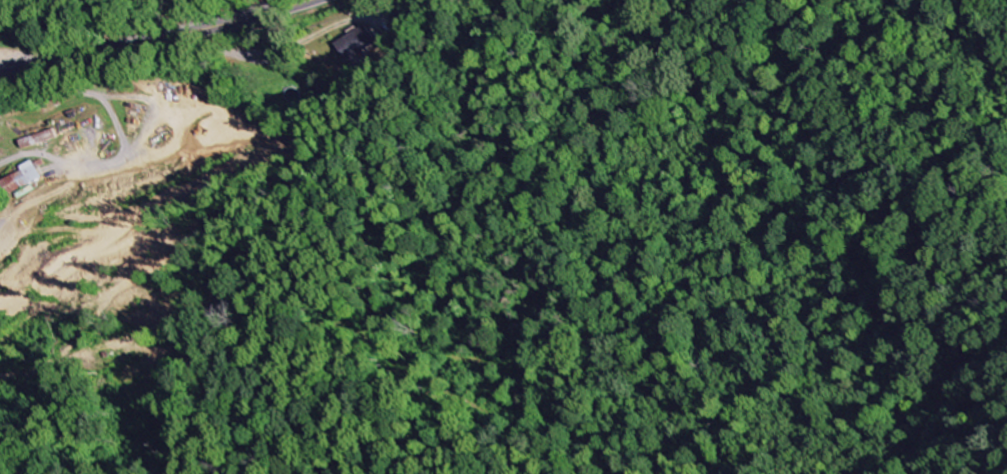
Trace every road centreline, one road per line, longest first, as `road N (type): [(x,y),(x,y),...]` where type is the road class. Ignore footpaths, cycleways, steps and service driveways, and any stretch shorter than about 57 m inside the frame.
road 1 (secondary): [(0,76),(306,0)]

